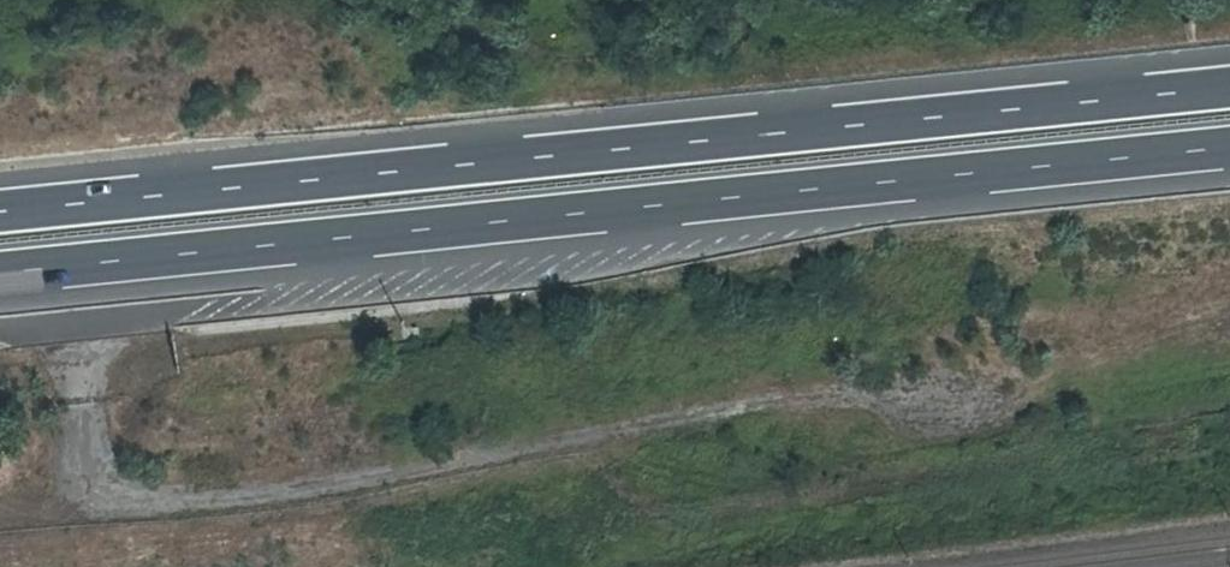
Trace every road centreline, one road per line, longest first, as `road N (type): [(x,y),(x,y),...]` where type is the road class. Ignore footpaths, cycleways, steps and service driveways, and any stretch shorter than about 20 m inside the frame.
road 1 (motorway): [(0,275),(1229,148)]
road 2 (motorway): [(1229,85),(0,211)]

